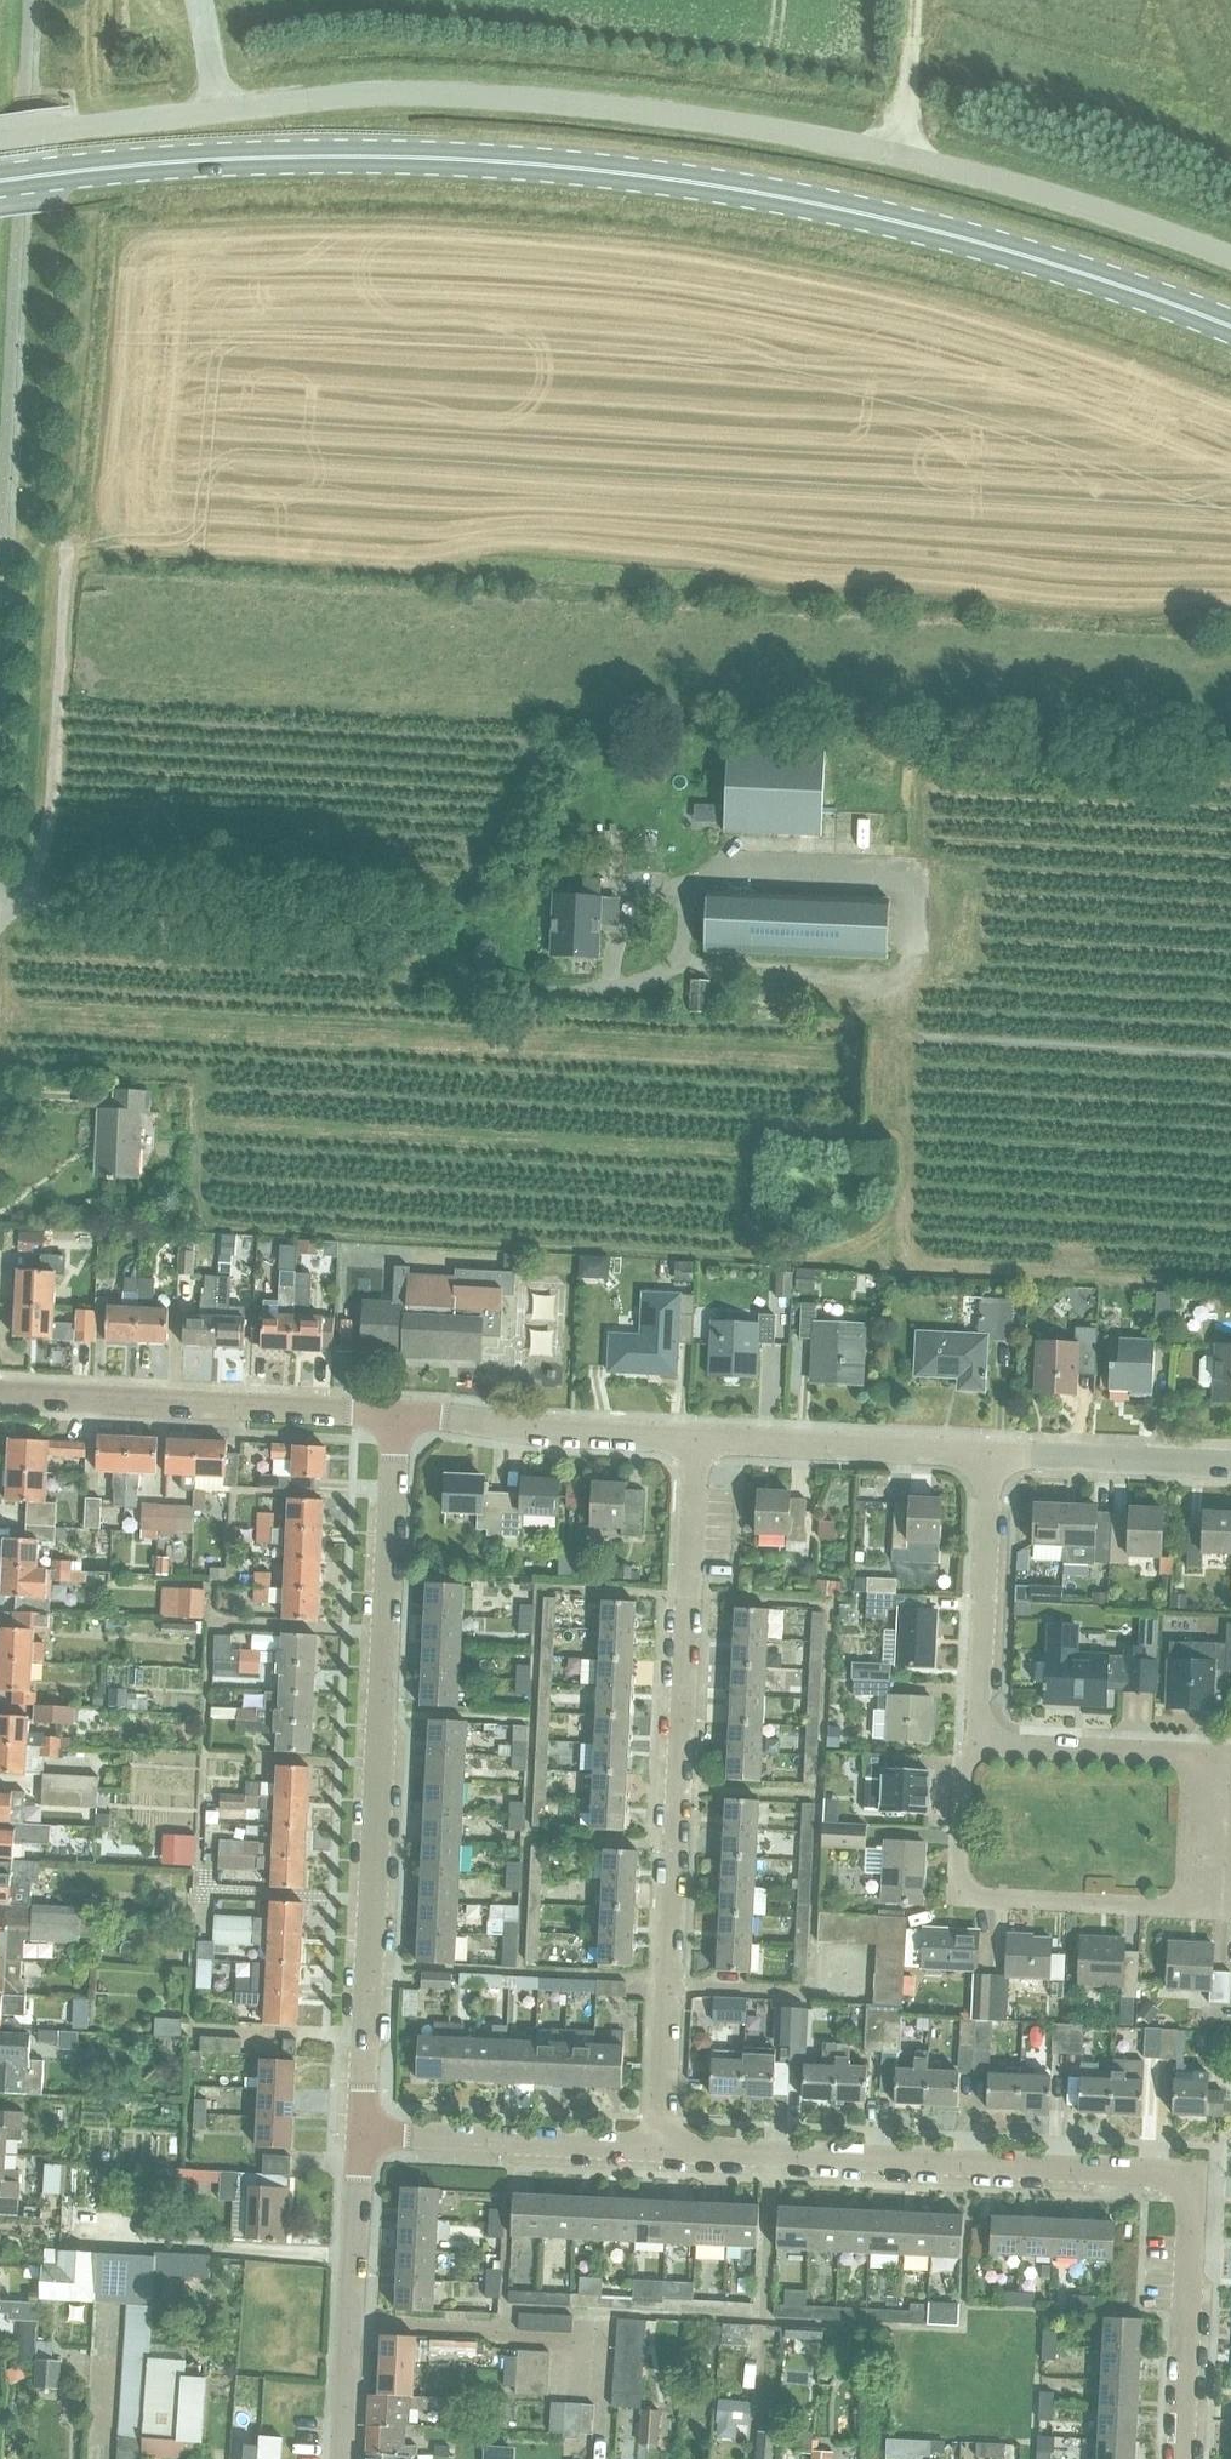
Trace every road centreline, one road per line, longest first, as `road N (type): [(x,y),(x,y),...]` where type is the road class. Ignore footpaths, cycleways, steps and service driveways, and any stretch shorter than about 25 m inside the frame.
road 1 (tertiary): [(1230,254),(1108,208),(896,149),(476,94),(341,94),(0,137)]
road 2 (primary): [(1230,326),(1131,288),(928,229),(663,176),(451,157),(255,156),(0,178)]
road 3 (residential): [(396,1419),(362,2131)]
road 4 (residential): [(667,2145),(700,1436)]
road 5 (residential): [(977,1742),(965,1767),(960,1887),(989,1900),(1198,1907),(1207,1897),(1211,1779),(1202,1760)]
road 6 (residential): [(667,2145),(1157,2170),(1182,2182)]
road 7 (residential): [(0,1396),(396,1419)]
road 8 (track): [(23,899),(53,798),(66,544)]
road 9 (residential): [(362,2131),(344,2458)]
road 10 (residential): [(362,2131),(667,2145)]
road 11 (residential): [(396,1419),(700,1436)]
road 12 (residential): [(977,1742),(995,1443)]
road 13 (residential): [(700,1436),(995,1443)]
road 14 (residential): [(1178,2458),(1194,2207),(1182,2182)]
road 15 (residential): [(995,1443),(1230,1458)]
road 16 (residential): [(1202,1760),(1180,1752),(977,1742)]

